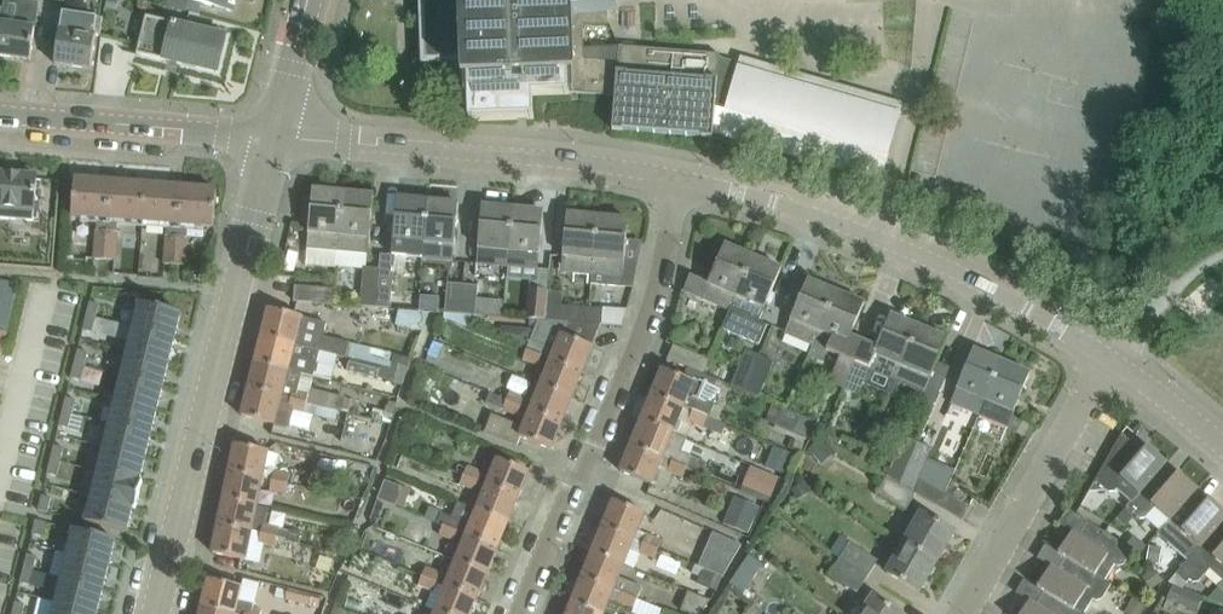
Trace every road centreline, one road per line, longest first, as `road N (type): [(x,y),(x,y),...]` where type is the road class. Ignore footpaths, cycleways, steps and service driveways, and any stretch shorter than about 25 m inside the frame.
road 1 (tertiary): [(154,613),(275,135)]
road 2 (tertiary): [(1106,358),(1027,308),(828,217),(682,181)]
road 3 (residential): [(682,181),(654,307),(525,613)]
road 4 (tertiary): [(682,181),(591,163),(275,135)]
road 5 (residential): [(952,613),(1106,358)]
road 6 (tertiary): [(275,135),(0,115)]
road 7 (tertiary): [(1222,445),(1106,358)]
road 8 (tertiary): [(275,135),(307,0)]

